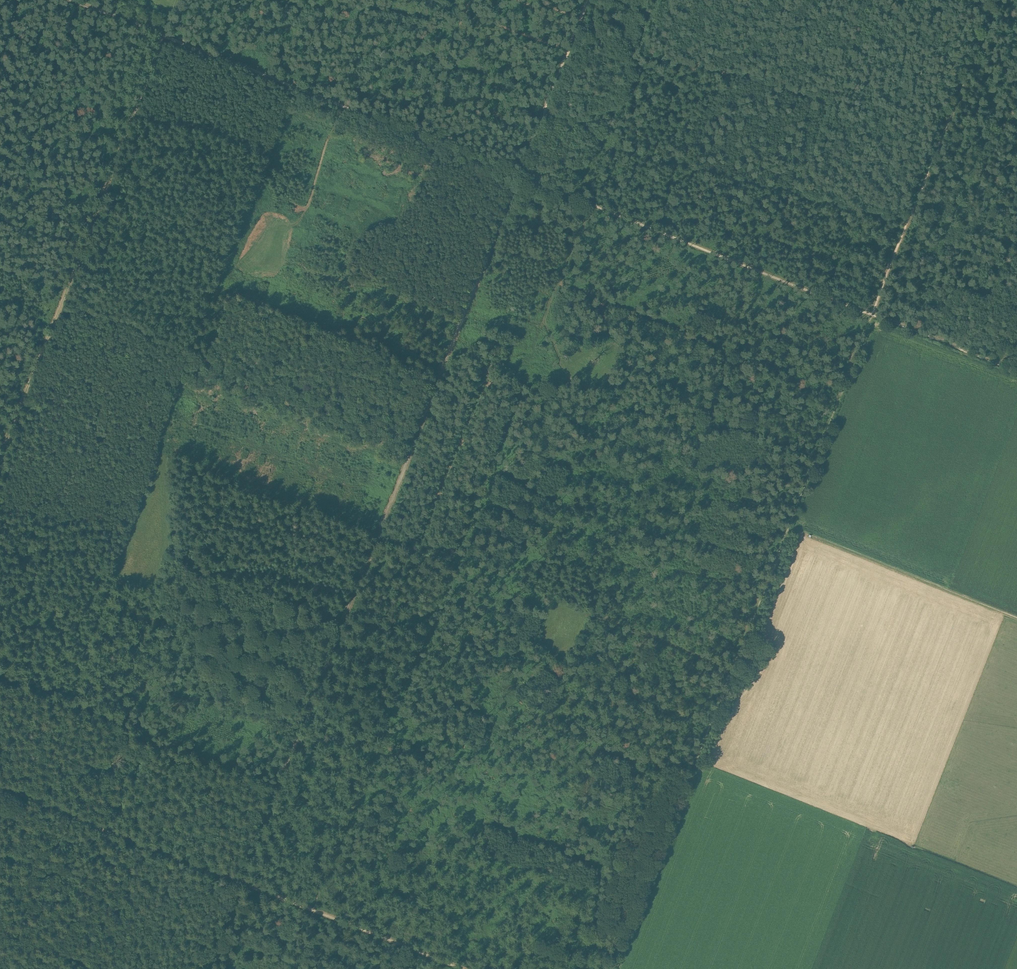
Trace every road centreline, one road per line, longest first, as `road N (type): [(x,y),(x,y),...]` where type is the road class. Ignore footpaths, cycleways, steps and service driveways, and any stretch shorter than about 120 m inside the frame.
road 1 (track): [(243,883),(520,177)]
road 2 (track): [(620,968),(874,313)]
road 3 (track): [(0,456),(168,42)]
road 4 (track): [(374,536),(733,674)]
road 5 (track): [(874,313),(520,177)]
road 6 (track): [(520,177),(168,42)]
road 7 (track): [(874,313),(999,0)]
road 8 (track): [(0,864),(118,581)]
road 9 (track): [(0,787),(243,883)]
road 10 (track): [(243,883),(461,968)]
road 11 (track): [(520,177),(589,0)]
road 12 (track): [(112,0),(74,78),(0,145)]
road 13 (track): [(1016,371),(874,313)]

